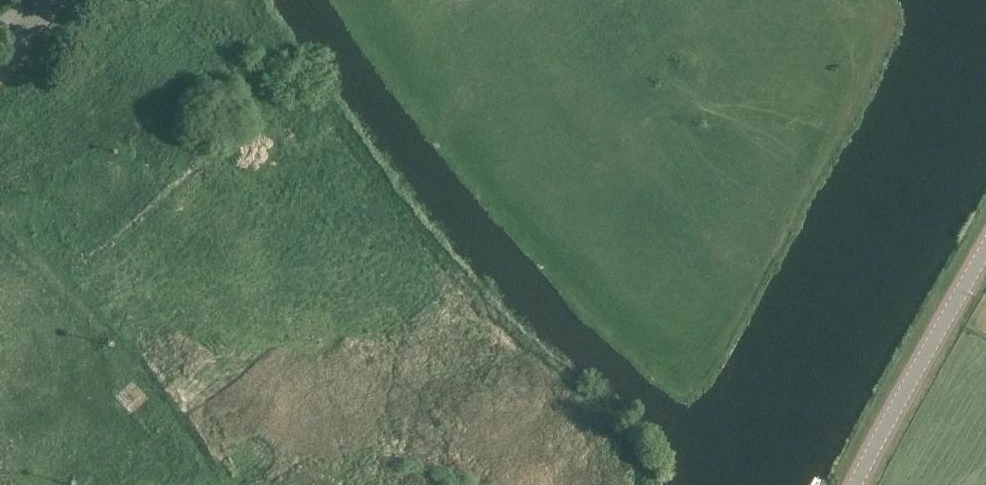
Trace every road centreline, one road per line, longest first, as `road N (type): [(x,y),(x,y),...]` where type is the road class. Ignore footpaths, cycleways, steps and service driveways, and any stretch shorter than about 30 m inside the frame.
road 1 (tertiary): [(863,484),(985,264)]

